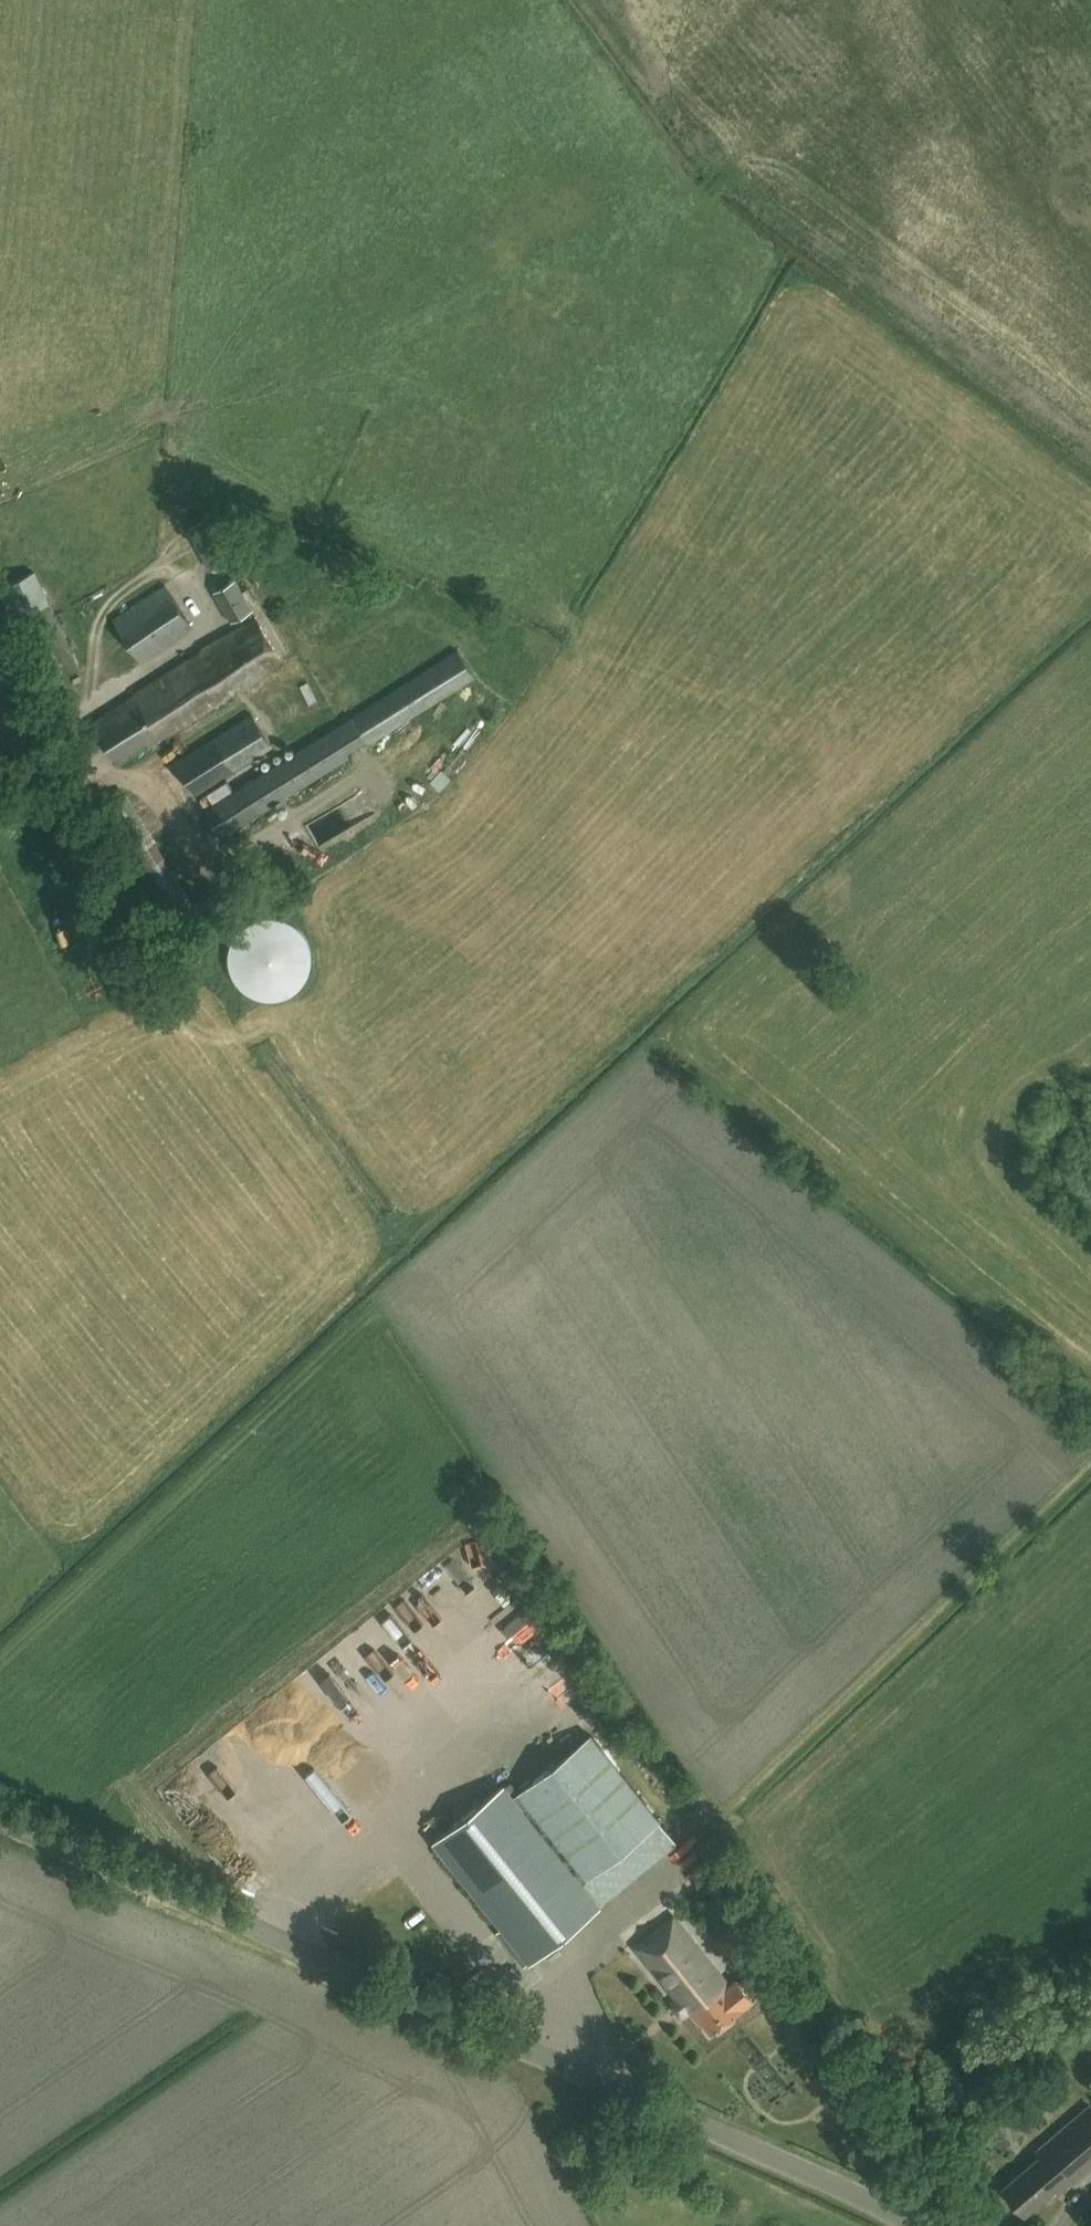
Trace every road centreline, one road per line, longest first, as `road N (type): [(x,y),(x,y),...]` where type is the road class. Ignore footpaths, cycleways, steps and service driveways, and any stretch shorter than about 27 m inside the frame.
road 1 (unclassified): [(916,2225),(0,1815)]

